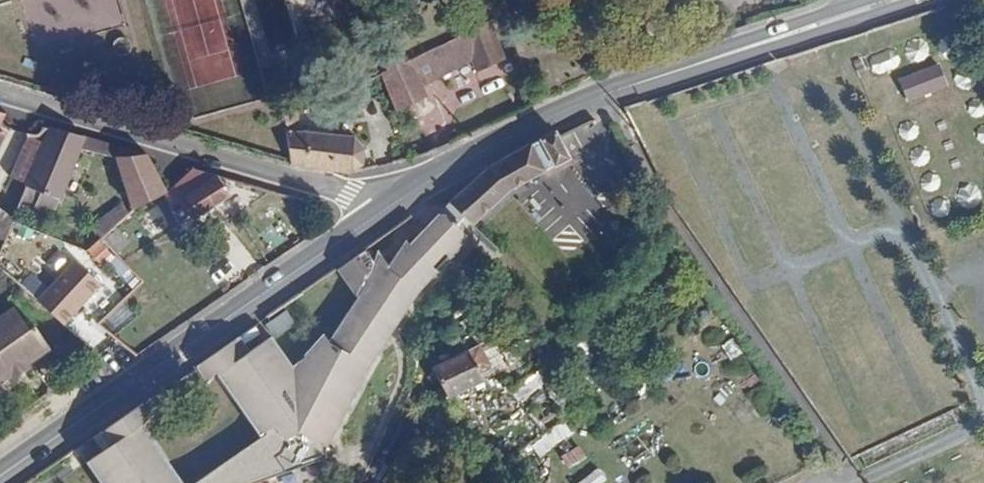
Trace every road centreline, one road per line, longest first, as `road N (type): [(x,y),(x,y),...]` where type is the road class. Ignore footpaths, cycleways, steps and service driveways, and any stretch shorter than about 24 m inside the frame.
road 1 (tertiary): [(376,216),(507,136),(615,91),(895,0)]
road 2 (tertiary): [(0,481),(376,216)]
road 3 (residential): [(376,216),(361,197),(0,95)]
road 4 (track): [(983,422),(855,482)]

